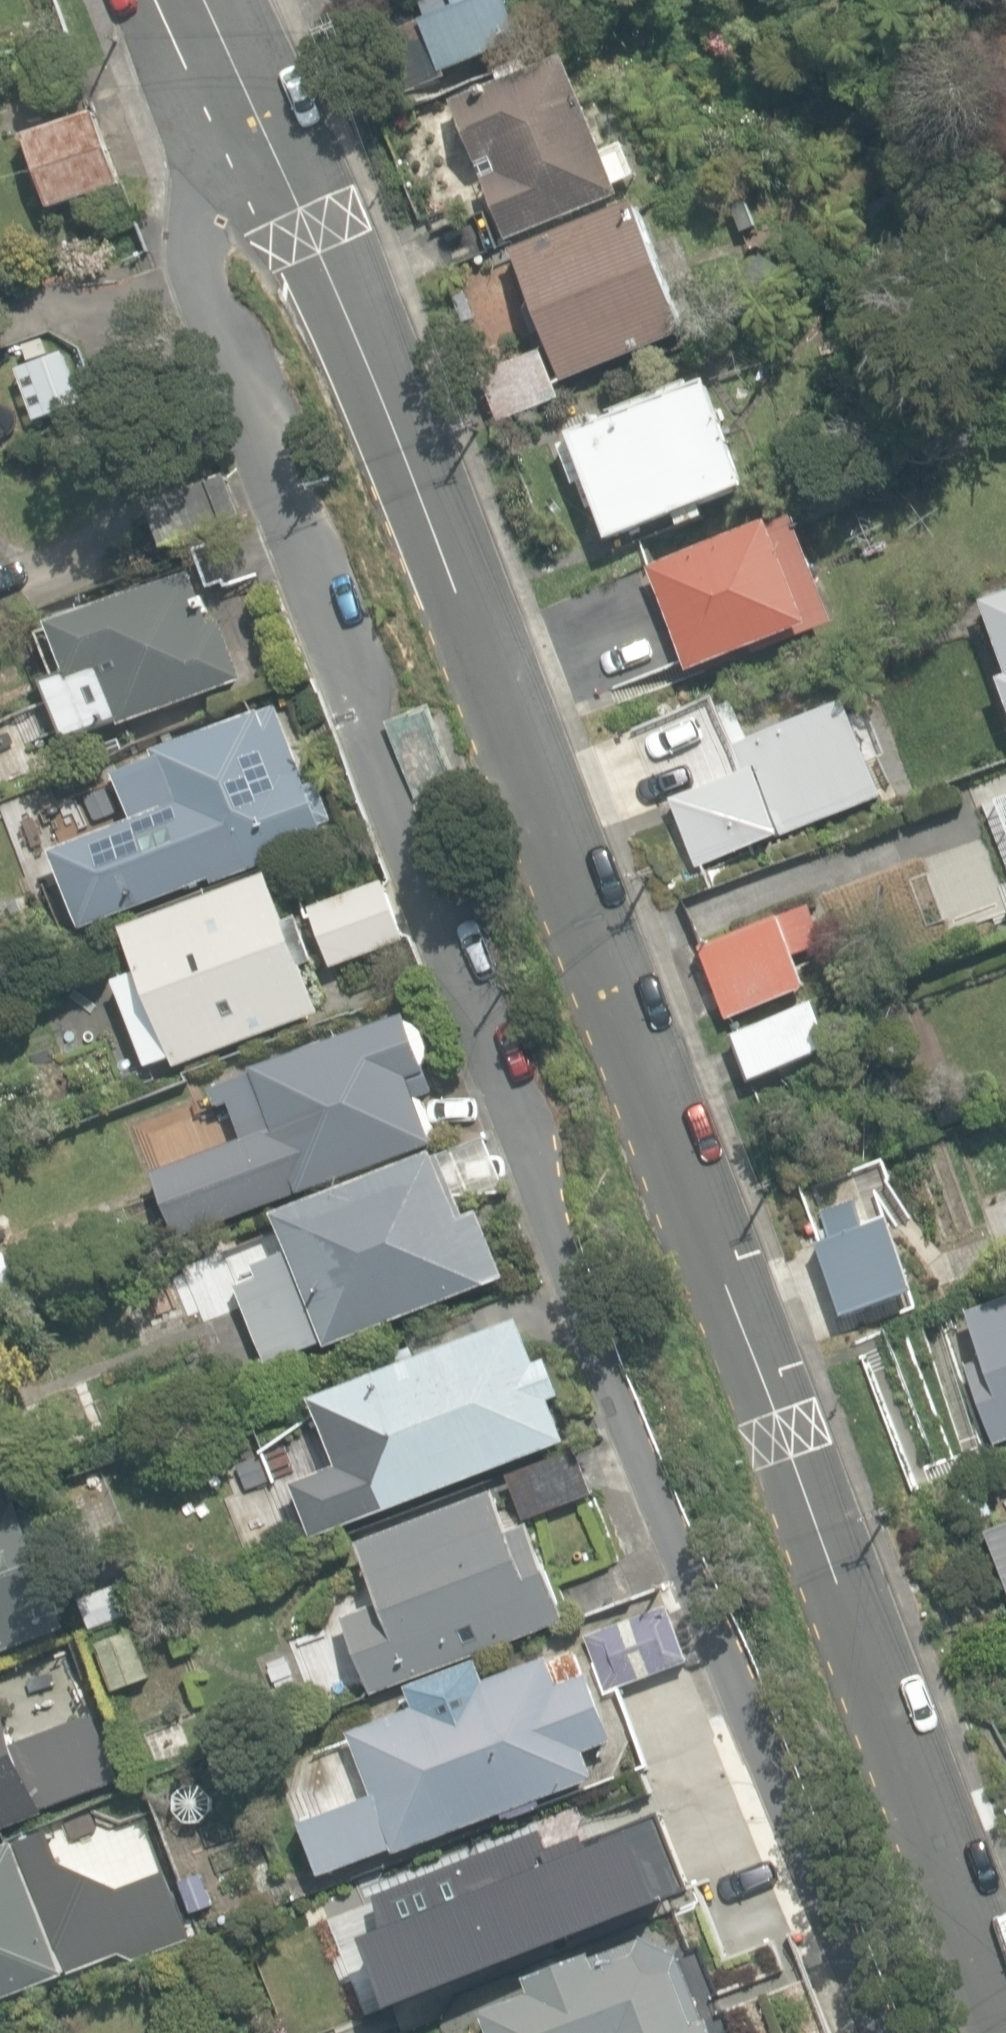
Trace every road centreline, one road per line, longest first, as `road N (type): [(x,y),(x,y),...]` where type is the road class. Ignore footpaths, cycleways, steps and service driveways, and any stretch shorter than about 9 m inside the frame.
road 1 (residential): [(1005,2009),(794,1437),(309,228),(208,0)]

